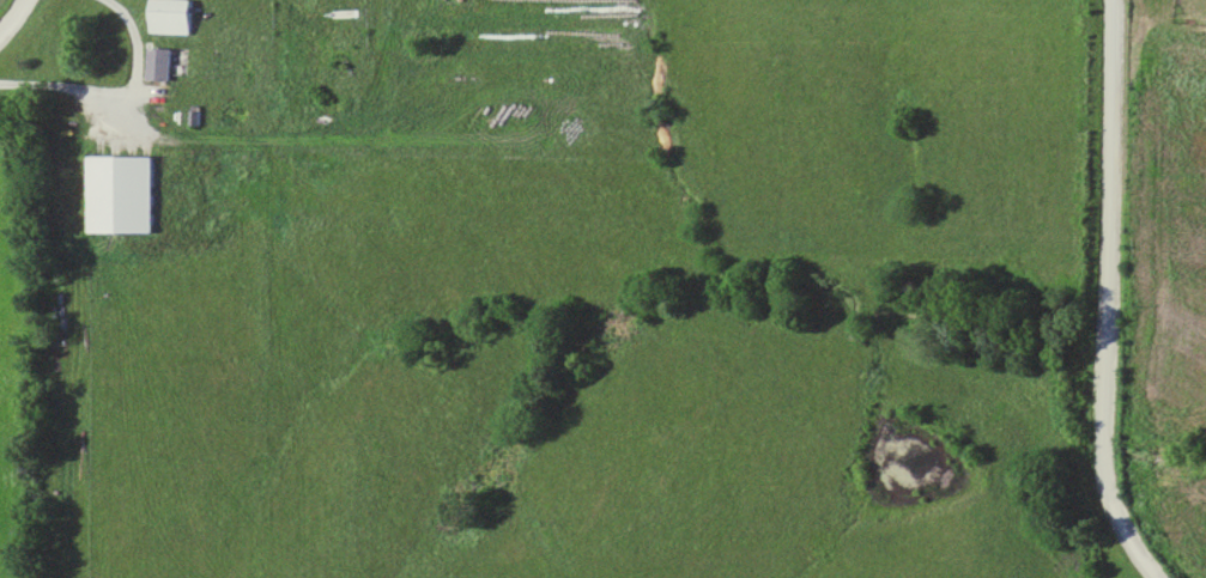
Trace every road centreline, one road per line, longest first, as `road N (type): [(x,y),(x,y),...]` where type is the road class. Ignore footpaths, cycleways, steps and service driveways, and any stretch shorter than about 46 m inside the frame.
road 1 (residential): [(1107,0),(1098,467),(1127,544),(1154,577)]

